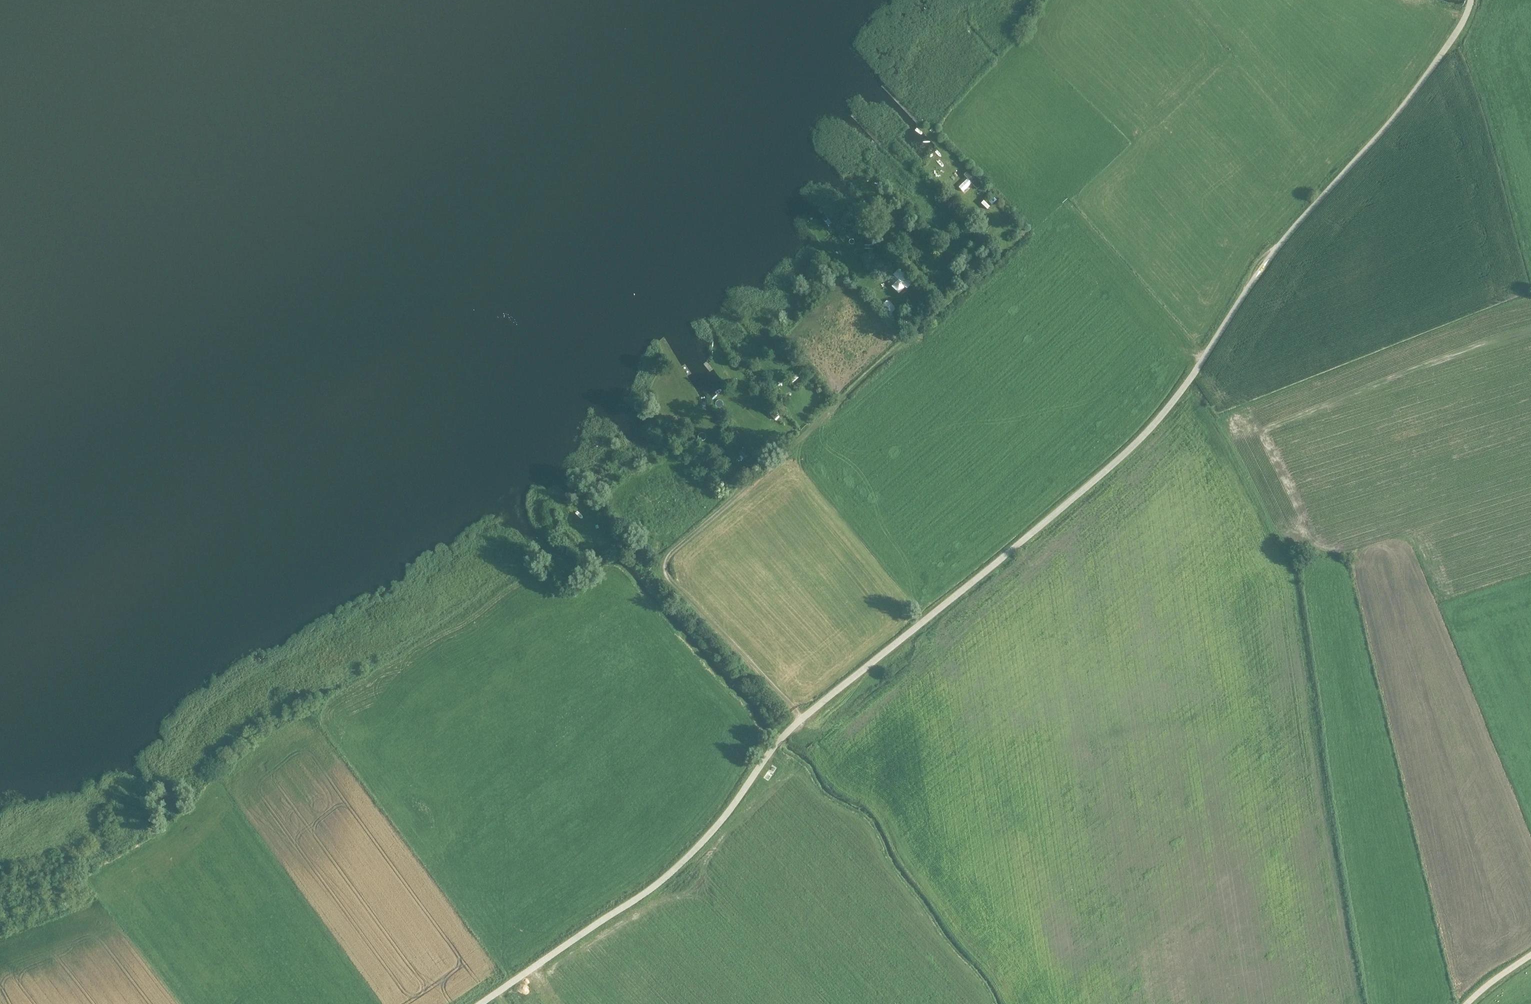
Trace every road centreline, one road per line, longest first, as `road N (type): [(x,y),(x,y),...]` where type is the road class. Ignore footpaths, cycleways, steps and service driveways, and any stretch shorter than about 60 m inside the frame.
road 1 (unclassified): [(483,1003),(643,897),(689,857),(804,718),(1143,438),(1297,222),(1389,126),(1471,0)]
road 2 (track): [(1017,240),(671,554),(666,568),(804,718)]

